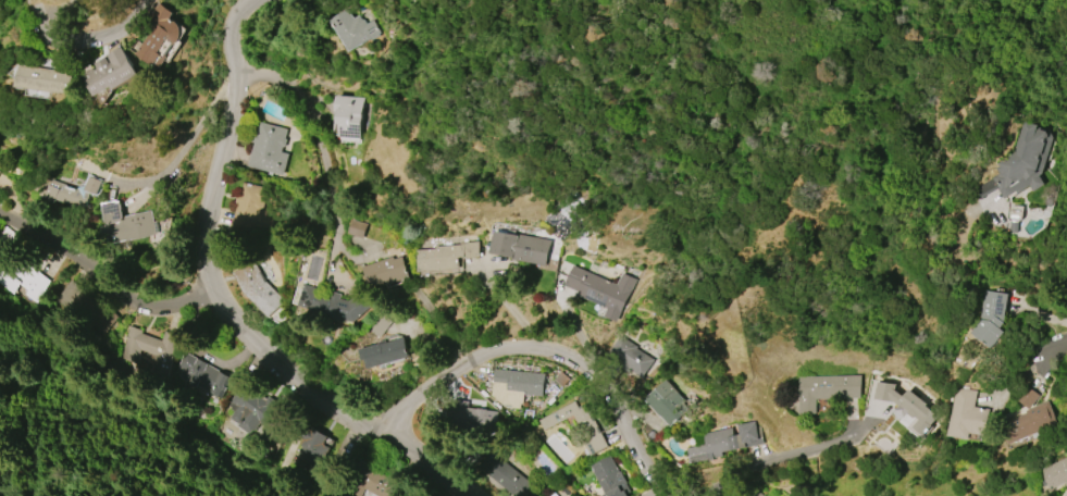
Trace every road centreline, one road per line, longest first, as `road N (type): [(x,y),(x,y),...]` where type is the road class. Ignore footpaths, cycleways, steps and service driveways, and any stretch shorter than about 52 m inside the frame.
road 1 (residential): [(672,495),(615,399),(564,352),(520,346),(484,357),(444,376),(375,430)]
road 2 (residential): [(464,495),(375,430),(315,398),(213,293)]
road 3 (residential): [(213,293),(210,225),(237,99),(231,40),(235,16),(255,0)]
road 4 (residential): [(213,293),(145,306),(0,219)]
road 5 (residential): [(710,495),(754,464),(859,439)]
road 6 (residential): [(145,0),(127,24),(102,35),(58,36),(39,15)]

